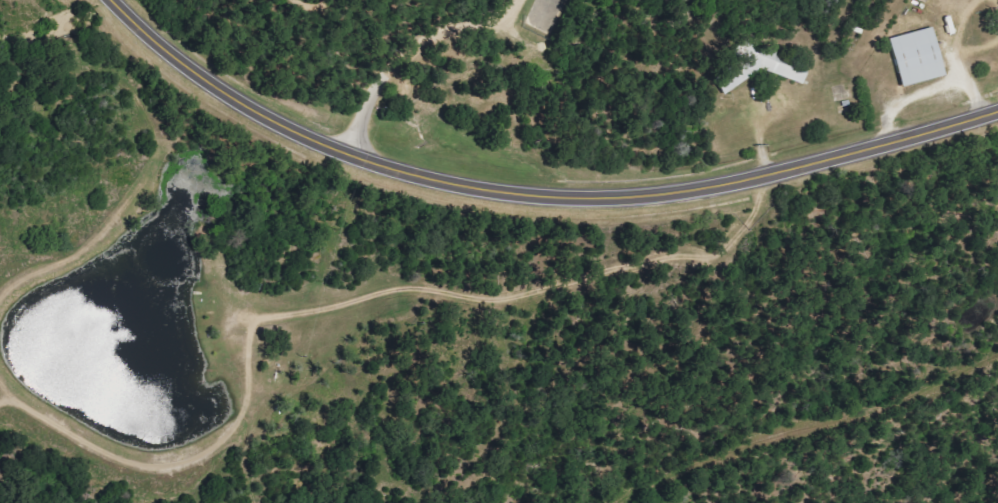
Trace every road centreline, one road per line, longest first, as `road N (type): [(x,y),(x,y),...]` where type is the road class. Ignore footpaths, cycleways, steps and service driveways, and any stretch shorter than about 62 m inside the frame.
road 1 (secondary): [(112,0),(215,83),(277,118),(413,171),(621,193),(667,190),(787,167),(997,104)]
road 2 (residential): [(347,149),(389,64),(454,16),(507,2),(664,117),(741,119),(824,74),(854,0)]
road 3 (residential): [(612,502),(681,463),(806,429),(997,350)]

